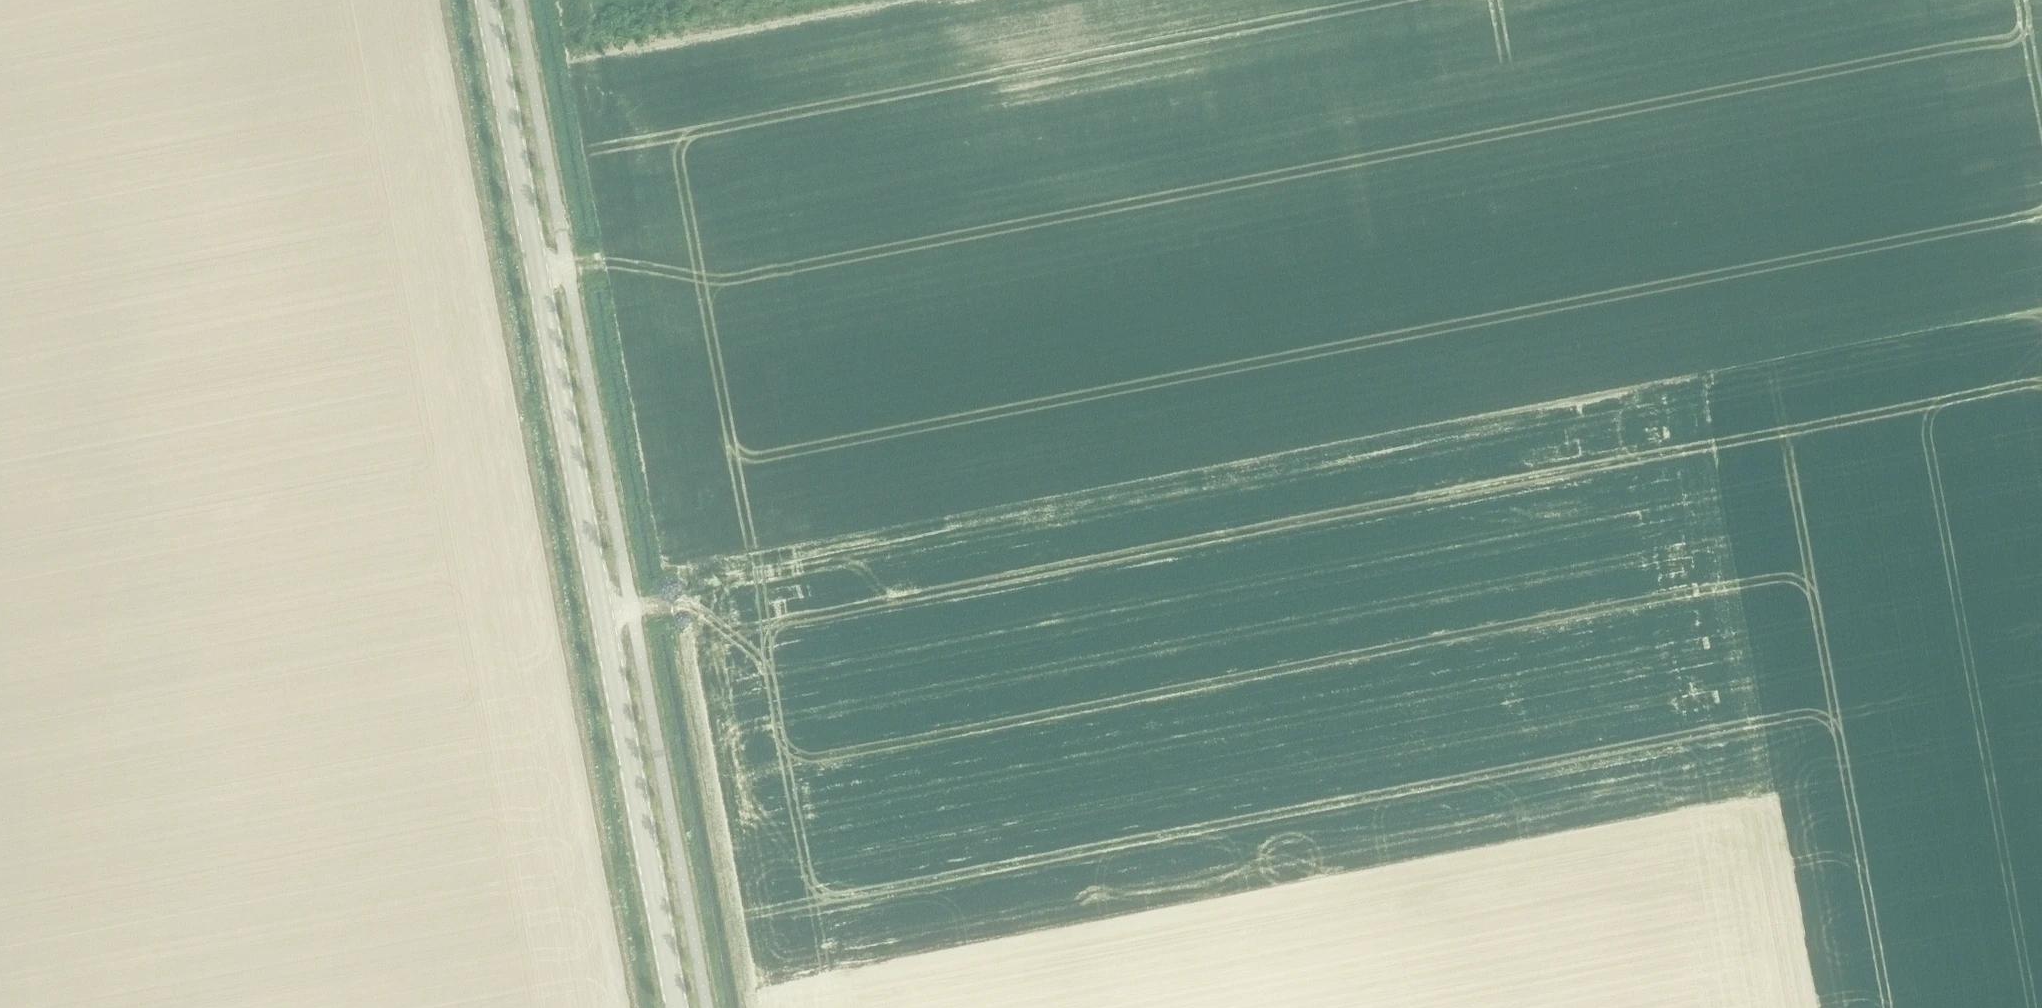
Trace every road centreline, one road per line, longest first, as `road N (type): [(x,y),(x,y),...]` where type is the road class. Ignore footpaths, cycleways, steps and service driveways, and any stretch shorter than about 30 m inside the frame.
road 1 (secondary): [(675,1007),(487,0)]

